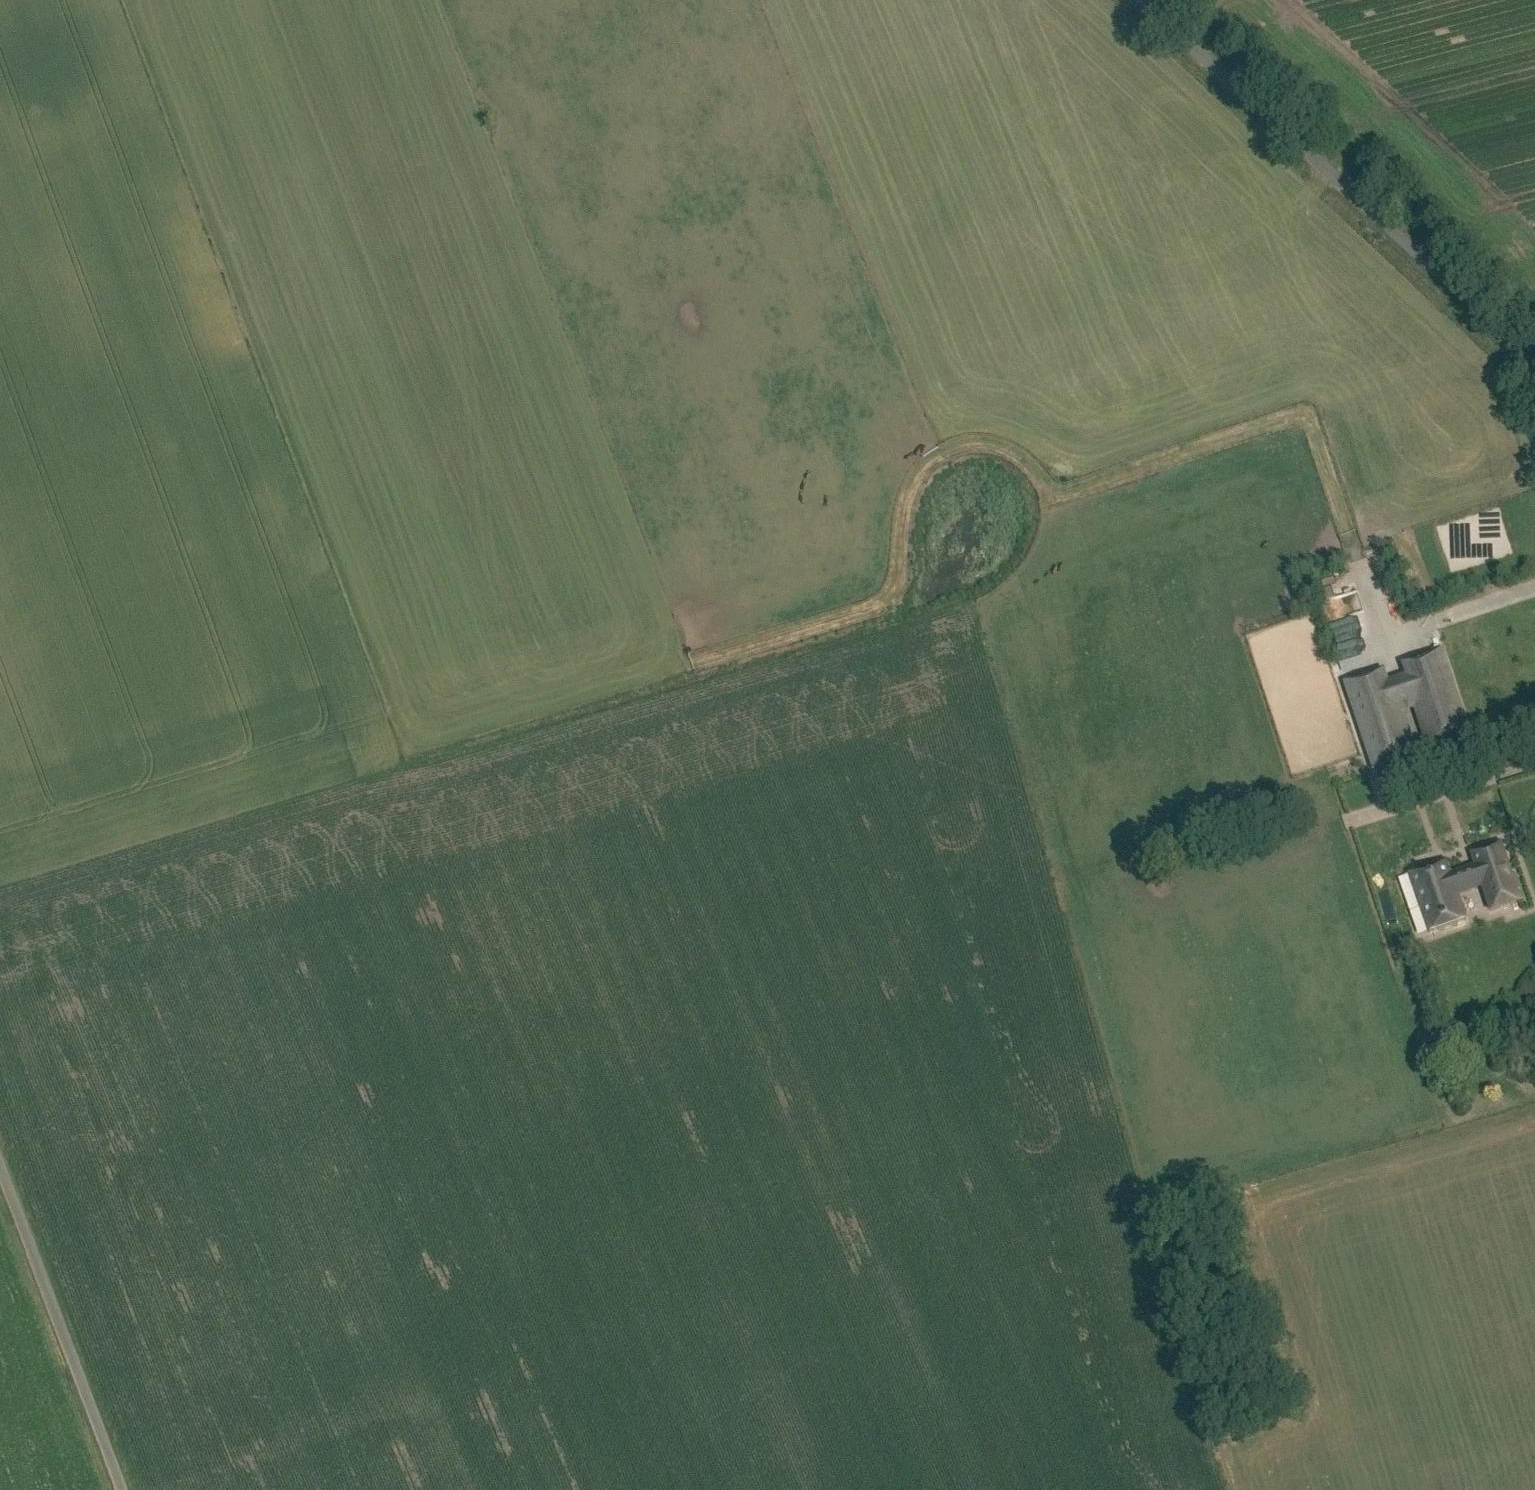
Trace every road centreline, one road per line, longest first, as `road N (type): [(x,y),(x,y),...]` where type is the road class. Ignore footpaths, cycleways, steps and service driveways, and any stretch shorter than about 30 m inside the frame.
road 1 (unclassified): [(1534,366),(1141,0)]
road 2 (unclassified): [(121,1489),(0,1166)]

